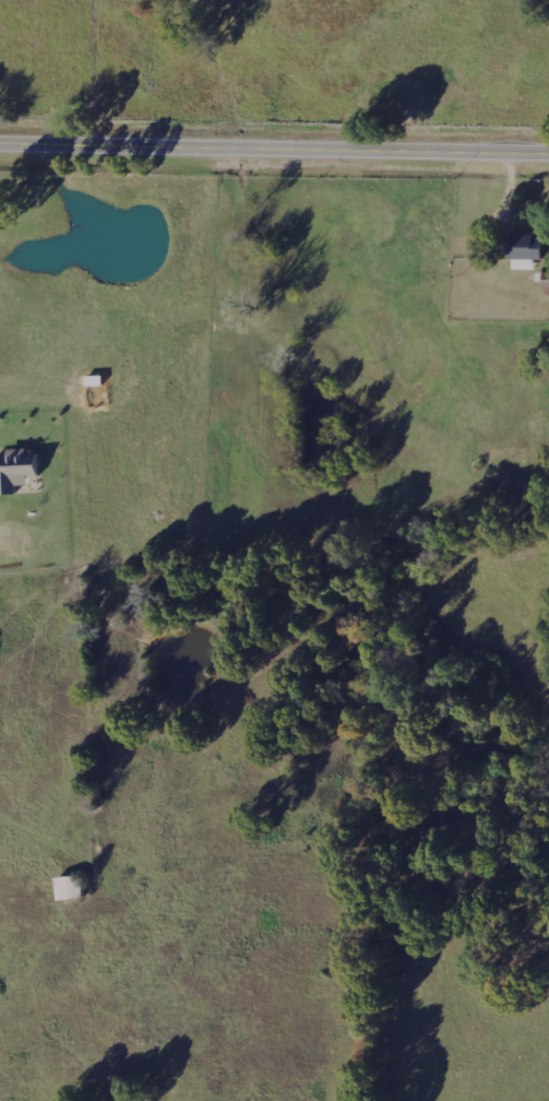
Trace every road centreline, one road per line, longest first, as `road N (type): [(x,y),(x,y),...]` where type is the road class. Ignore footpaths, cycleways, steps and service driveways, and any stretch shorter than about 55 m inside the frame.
road 1 (tertiary): [(0,144),(548,152)]

